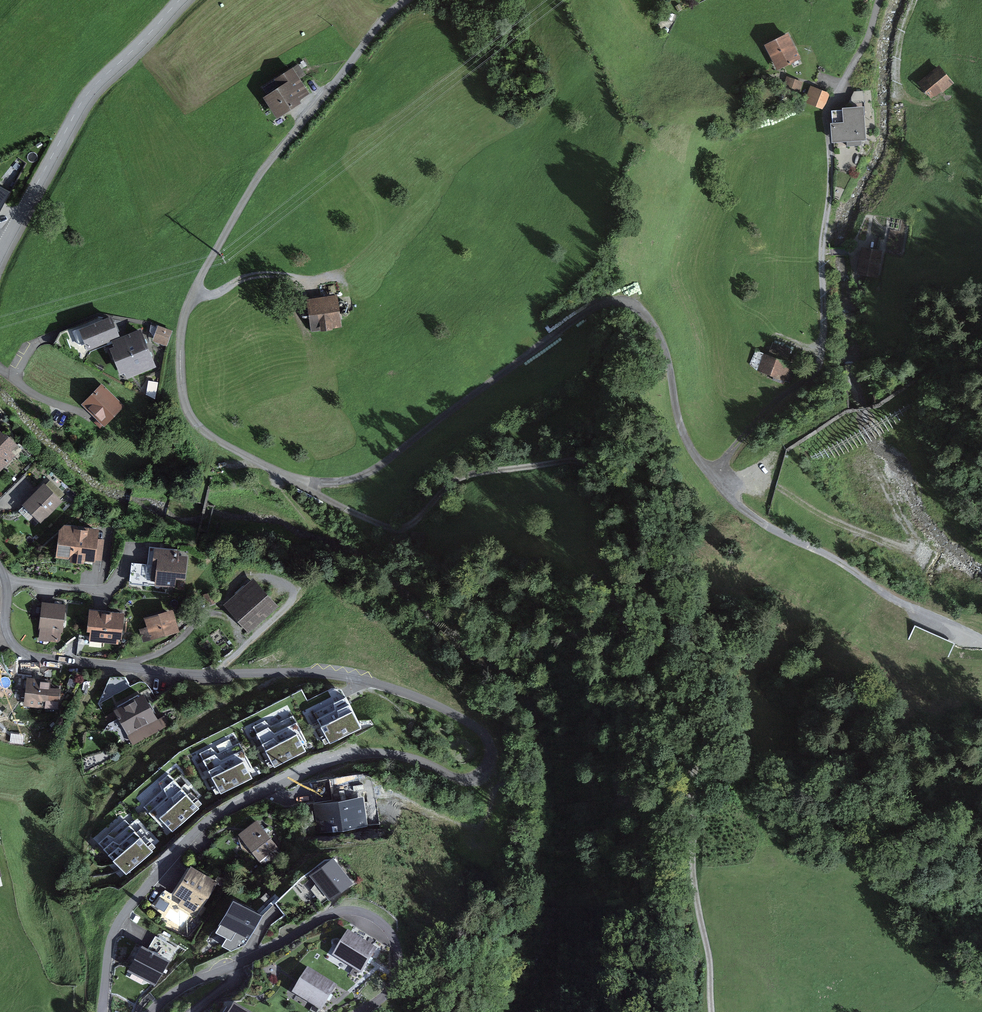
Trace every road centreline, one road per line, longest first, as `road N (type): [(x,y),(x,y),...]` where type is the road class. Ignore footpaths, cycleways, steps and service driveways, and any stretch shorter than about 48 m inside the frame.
road 1 (residential): [(405,0),(261,169),(222,238),(186,308),(187,409),(223,440),(299,482),(364,474),(548,334),(608,294),(625,295),(643,302),(659,325),(685,432),(703,465),(719,472)]
road 2 (trunk): [(981,252),(39,1011)]
road 3 (residential): [(0,569),(8,635),(26,654),(182,673),(354,679),(449,710),(490,745),(484,769),(469,778),(403,755),(351,753),(218,812),(117,924),(103,1011)]
road 4 (track): [(299,482),(391,527),(411,523),(471,474),(585,460),(634,519),(697,816),(711,1011)]
road 5 (track): [(719,472),(766,407),(822,360),(828,110),(880,0)]
road 6 (residential): [(151,1011),(192,983),(351,910),(381,921),(399,957),(392,988),(361,1011)]
road 7 (track): [(719,472),(736,503),(981,646)]
road 8 (residential): [(186,0),(83,106),(0,253)]
road 9 (track): [(915,0),(899,44),(896,86),(929,103)]

